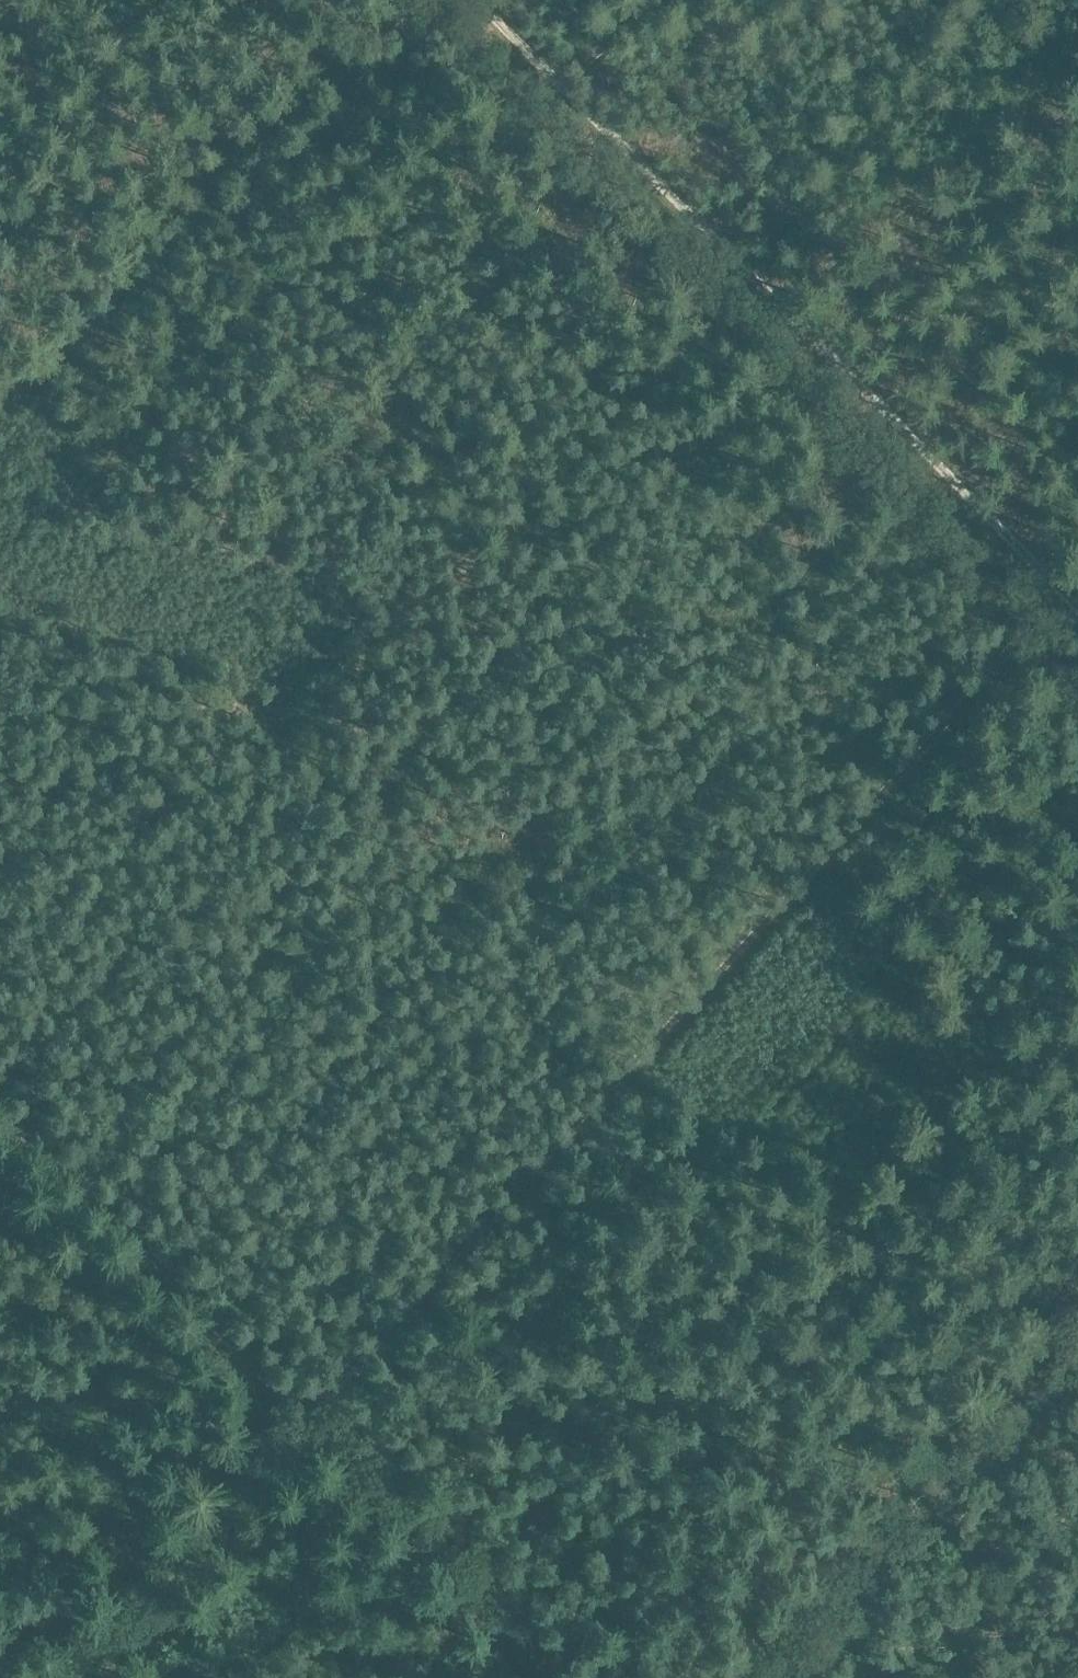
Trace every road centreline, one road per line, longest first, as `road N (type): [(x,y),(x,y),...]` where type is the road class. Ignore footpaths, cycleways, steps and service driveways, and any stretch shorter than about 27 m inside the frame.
road 1 (track): [(1063,592),(70,1677)]
road 2 (track): [(479,0),(1077,607)]
road 3 (track): [(299,1421),(0,1107)]
road 4 (track): [(788,1677),(1077,1376)]

